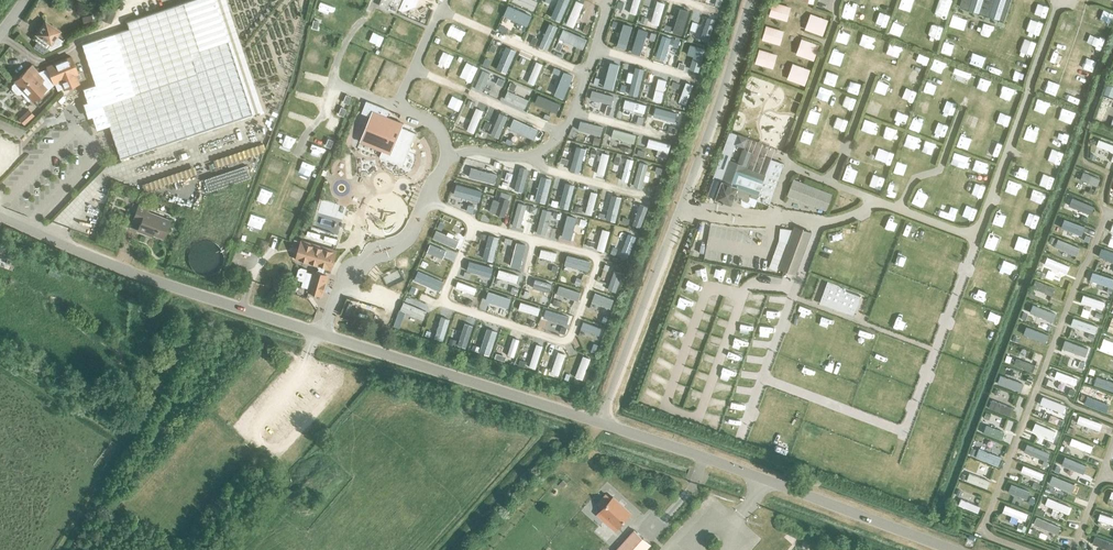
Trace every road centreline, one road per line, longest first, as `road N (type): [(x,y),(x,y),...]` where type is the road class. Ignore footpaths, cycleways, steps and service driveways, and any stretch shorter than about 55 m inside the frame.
road 1 (tertiary): [(601,422),(131,272),(0,216)]
road 2 (tertiary): [(601,422),(750,0)]
road 3 (unclassified): [(1029,549),(985,534),(1084,267),(1112,211)]
road 4 (tertiary): [(956,549),(601,422)]

